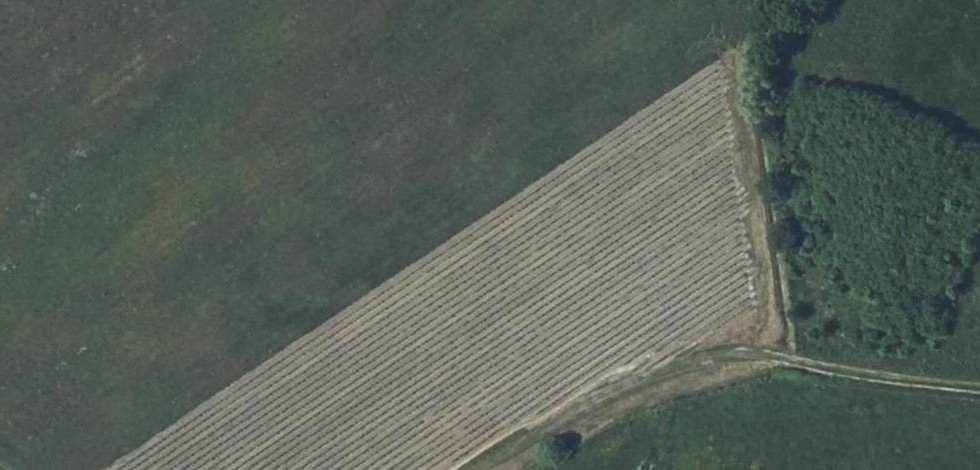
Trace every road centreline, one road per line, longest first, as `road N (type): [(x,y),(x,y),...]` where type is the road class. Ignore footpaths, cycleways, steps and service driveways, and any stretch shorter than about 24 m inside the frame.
road 1 (track): [(482,469),(692,362),(771,359),(979,394)]

